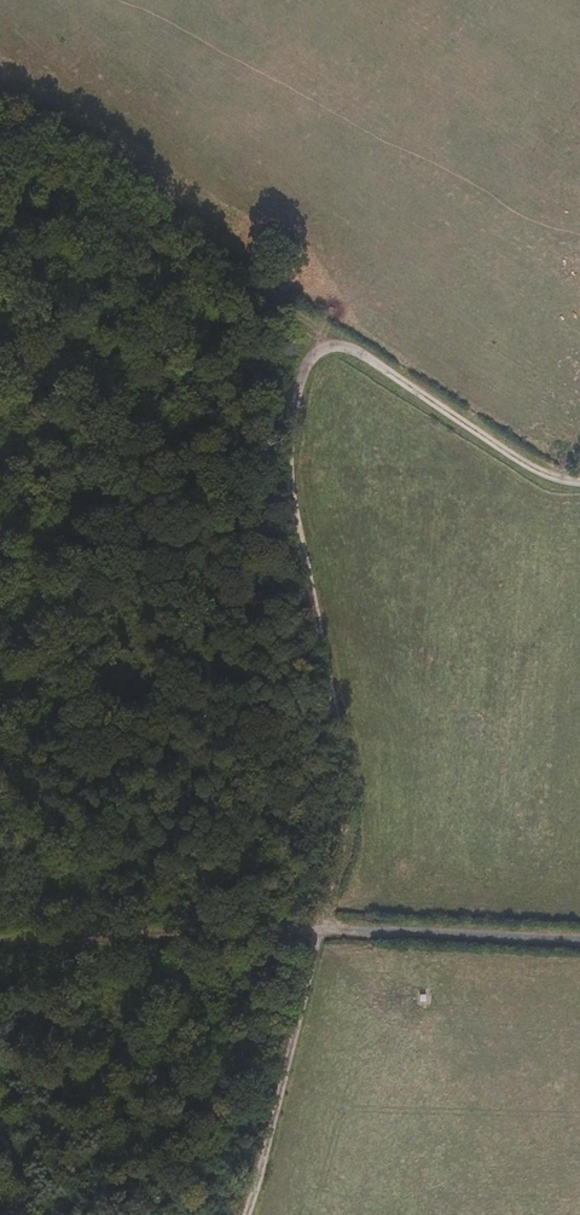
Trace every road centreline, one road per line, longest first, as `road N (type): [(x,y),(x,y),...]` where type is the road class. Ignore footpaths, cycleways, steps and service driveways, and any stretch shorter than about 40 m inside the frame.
road 1 (track): [(245,1214),(324,924),(351,794),(289,448),(308,359),(342,344)]
road 2 (track): [(579,937),(324,924),(0,939)]
road 3 (track): [(579,480),(507,451),(342,344)]

